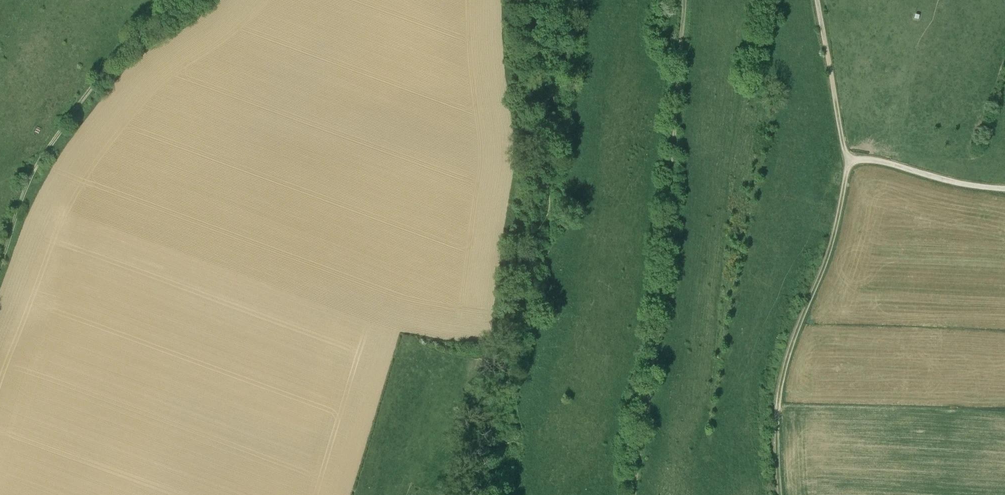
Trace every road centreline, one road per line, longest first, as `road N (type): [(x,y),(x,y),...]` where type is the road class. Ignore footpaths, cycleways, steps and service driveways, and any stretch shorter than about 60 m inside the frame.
road 1 (track): [(684,0),(665,299),(634,494)]
road 2 (track): [(780,494),(781,386),(831,243),(847,161)]
road 3 (track): [(190,0),(123,52),(84,99),(29,182),(0,262)]
road 4 (track): [(817,0),(847,161)]
road 5 (track): [(1004,188),(847,161)]

